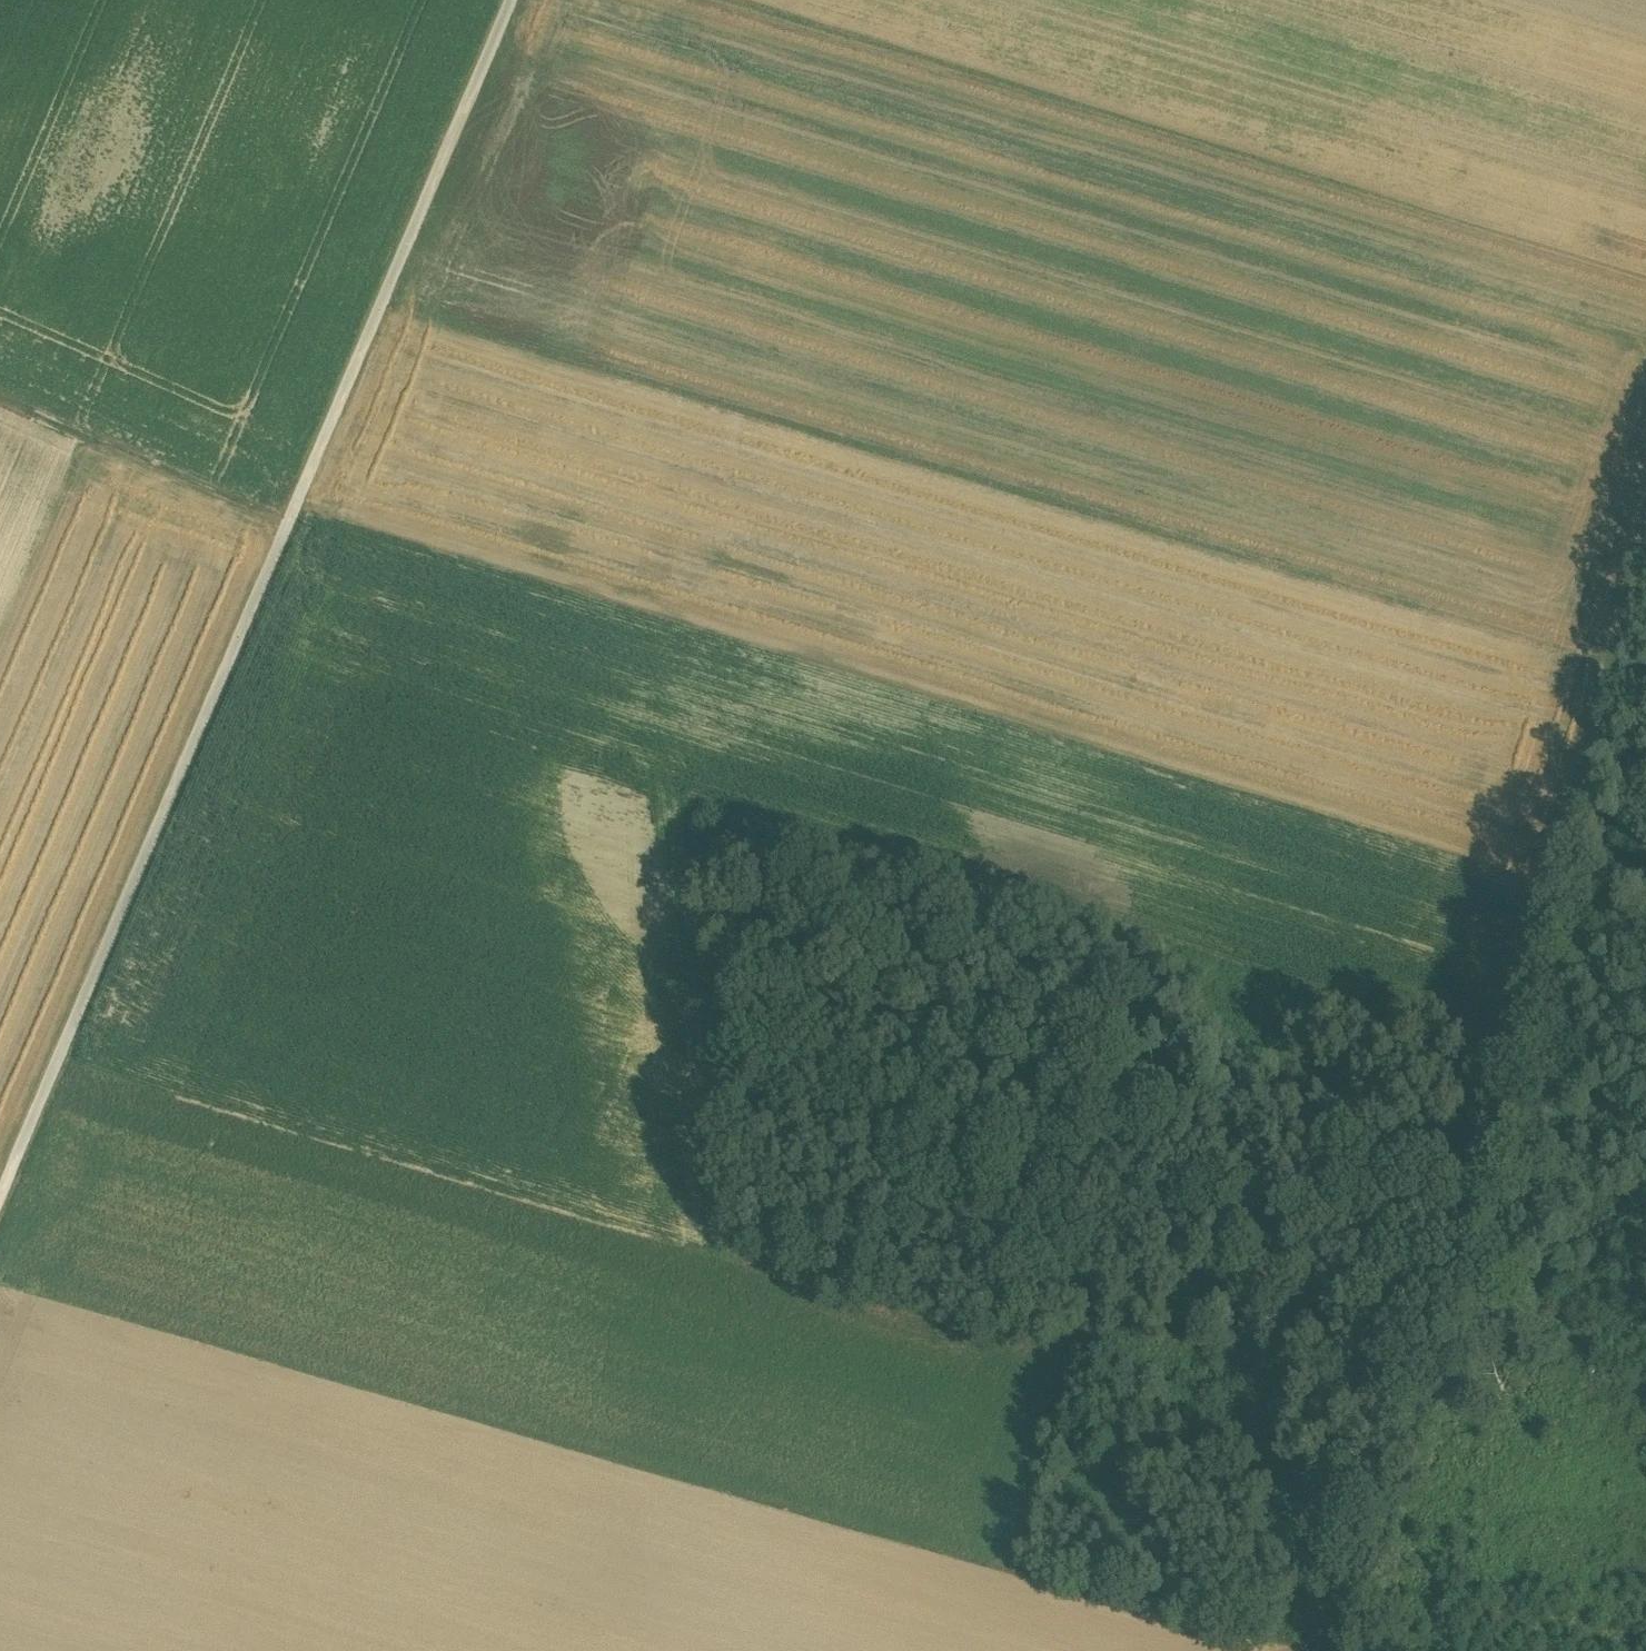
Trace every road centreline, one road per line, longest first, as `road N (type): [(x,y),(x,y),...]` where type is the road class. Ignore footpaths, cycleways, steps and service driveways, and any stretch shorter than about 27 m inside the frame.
road 1 (track): [(515,0),(0,1204)]
road 2 (track): [(1645,647),(1574,916),(1349,1650)]
road 3 (track): [(0,401),(288,529)]

